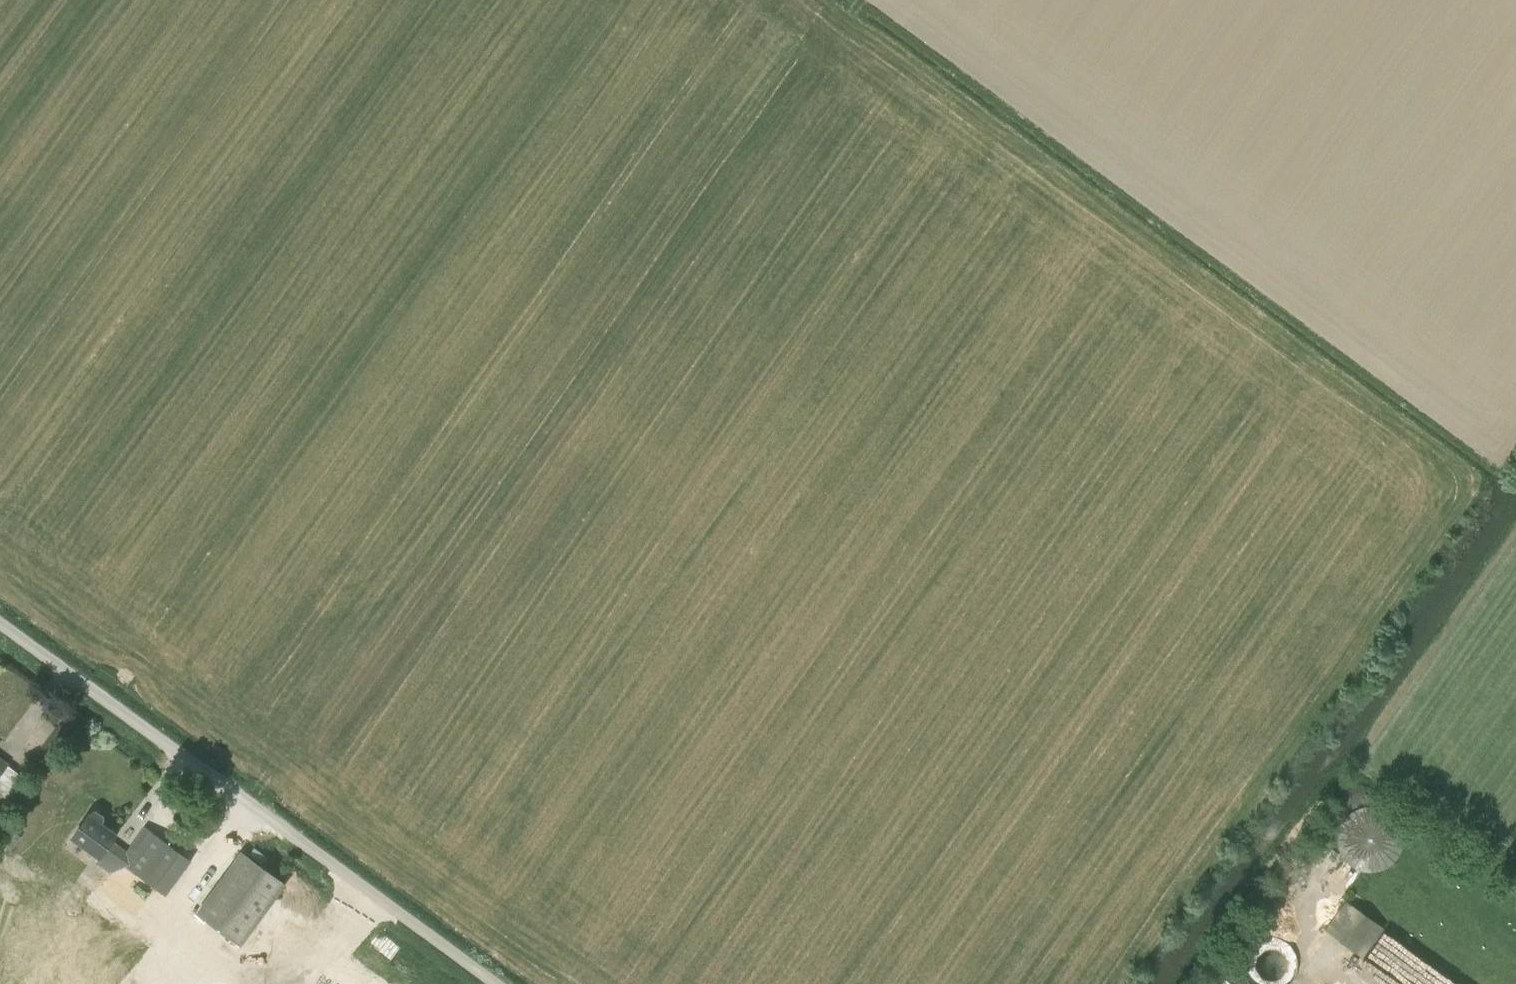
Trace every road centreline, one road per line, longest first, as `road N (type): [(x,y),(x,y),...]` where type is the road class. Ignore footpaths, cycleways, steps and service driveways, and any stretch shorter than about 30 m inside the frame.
road 1 (unclassified): [(497,983),(0,623)]
road 2 (track): [(1186,983),(1515,531)]

